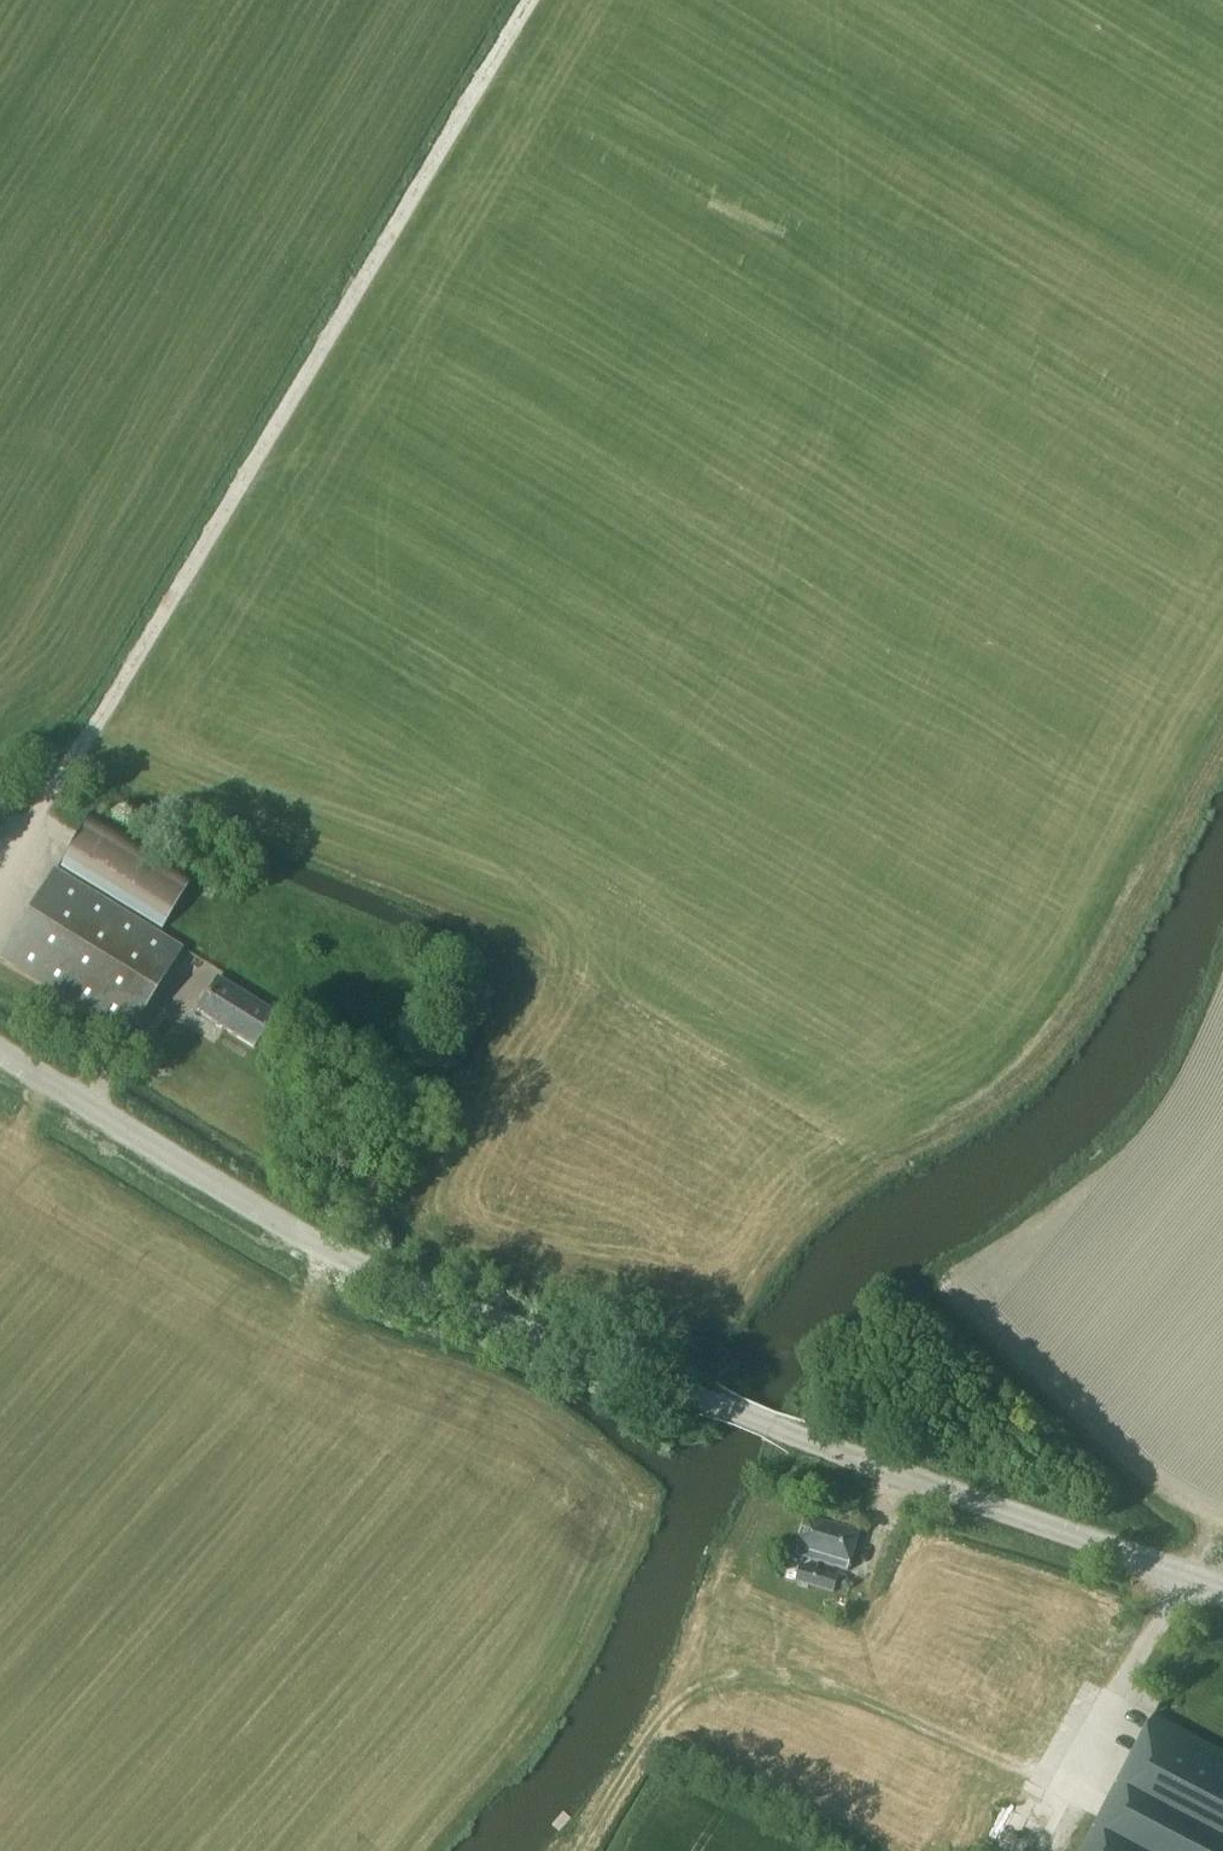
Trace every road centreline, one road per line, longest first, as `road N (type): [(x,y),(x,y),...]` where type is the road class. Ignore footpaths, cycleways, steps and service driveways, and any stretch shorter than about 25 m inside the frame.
road 1 (tertiary): [(1222,1587),(466,1312),(261,1214),(0,1054)]

